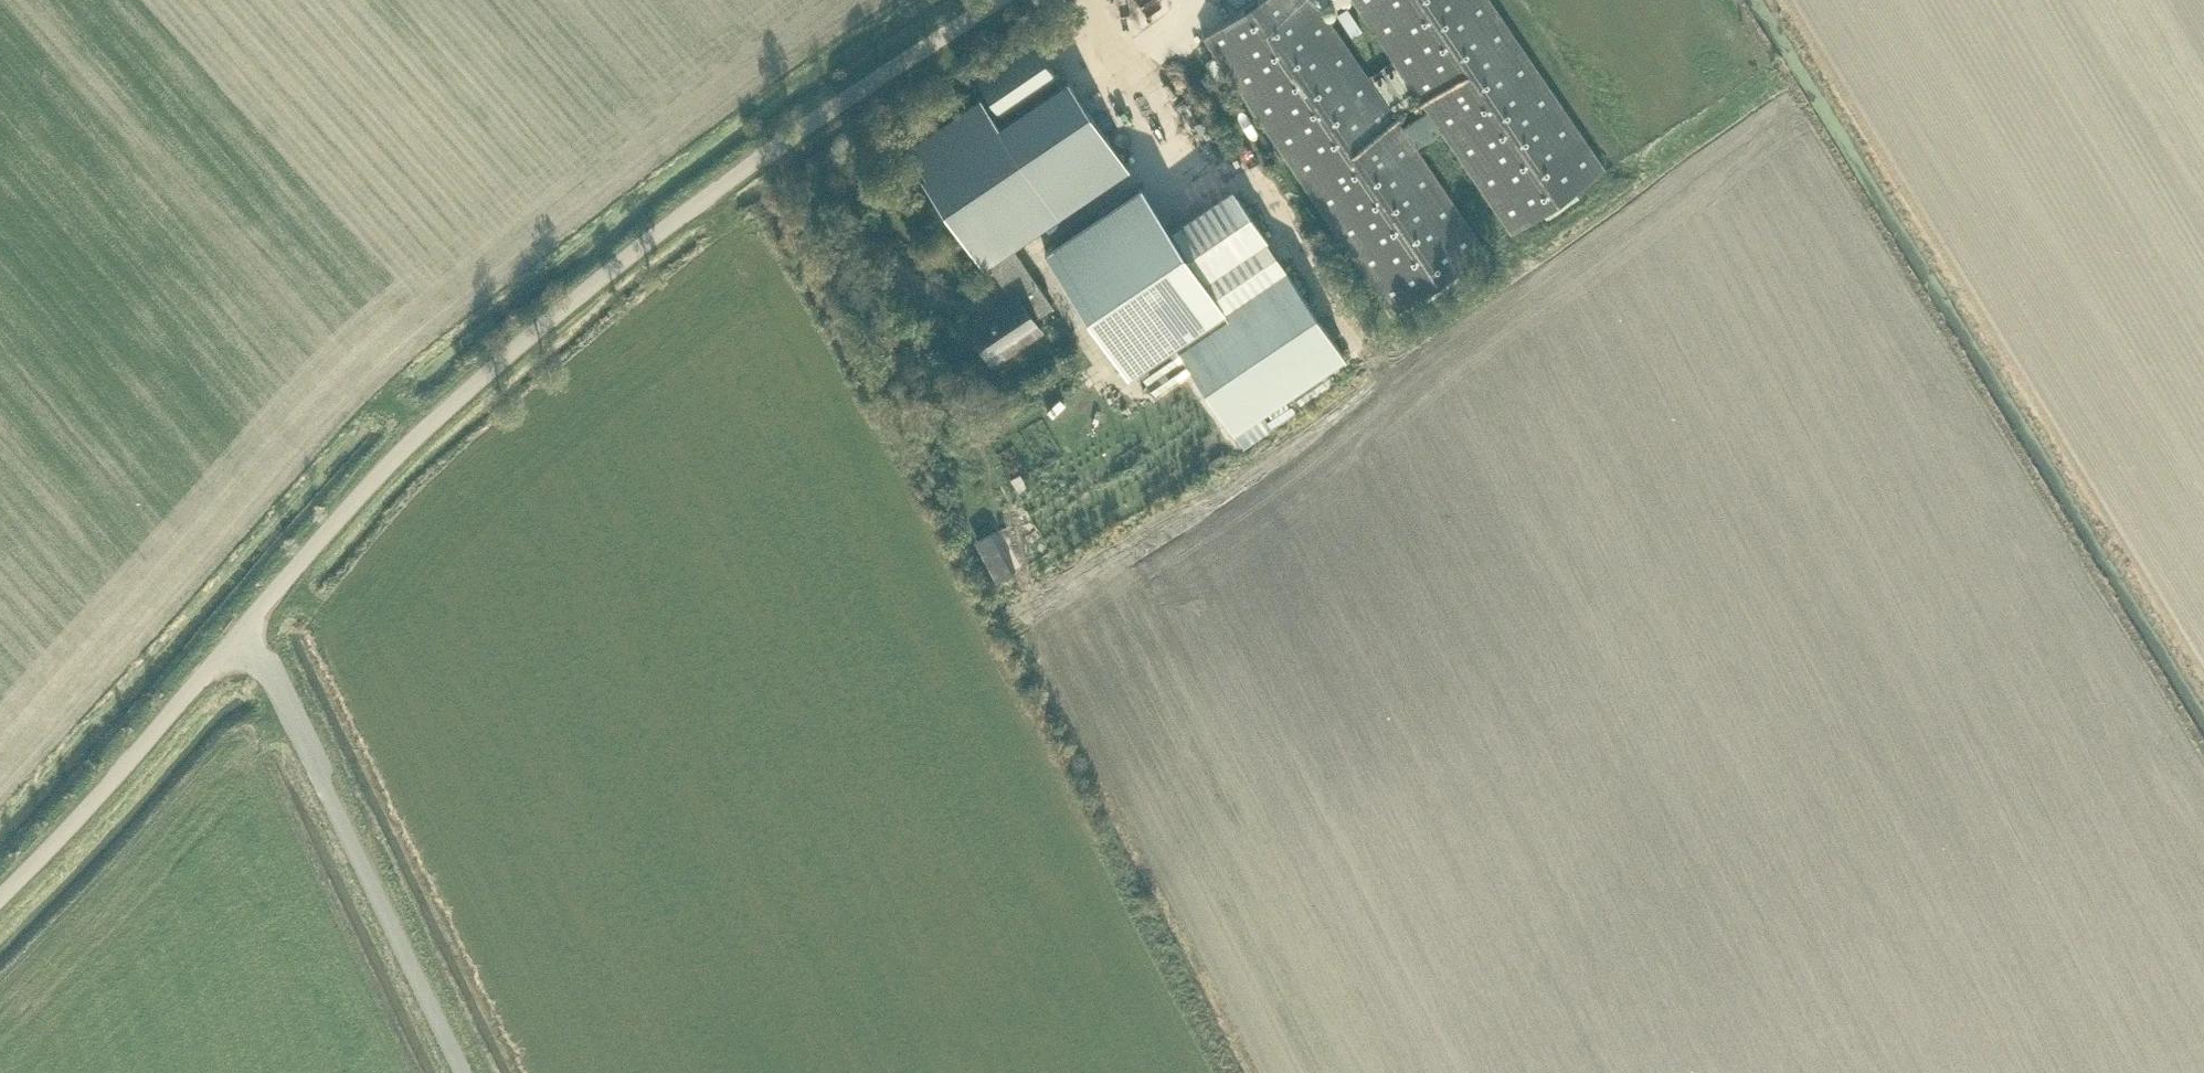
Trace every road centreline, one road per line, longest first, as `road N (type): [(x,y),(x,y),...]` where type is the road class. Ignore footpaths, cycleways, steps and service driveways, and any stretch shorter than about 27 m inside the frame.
road 1 (unclassified): [(242,640),(276,589),(439,416),(706,202),(992,0)]
road 2 (unclassified): [(456,1072),(242,640)]
road 3 (unclassified): [(0,894),(242,640)]

